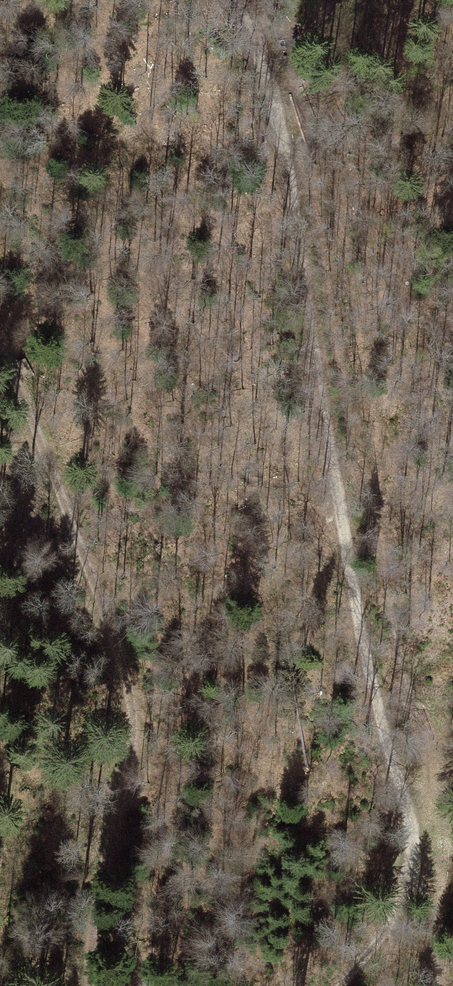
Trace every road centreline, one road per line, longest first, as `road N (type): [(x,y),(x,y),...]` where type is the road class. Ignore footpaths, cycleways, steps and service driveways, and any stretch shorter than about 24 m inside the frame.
road 1 (track): [(254,0),(312,293),(342,536),(377,716),(431,900),(437,985)]
road 2 (track): [(0,345),(128,686),(129,758),(93,920),(89,985)]
road 3 (track): [(421,859),(344,985)]

